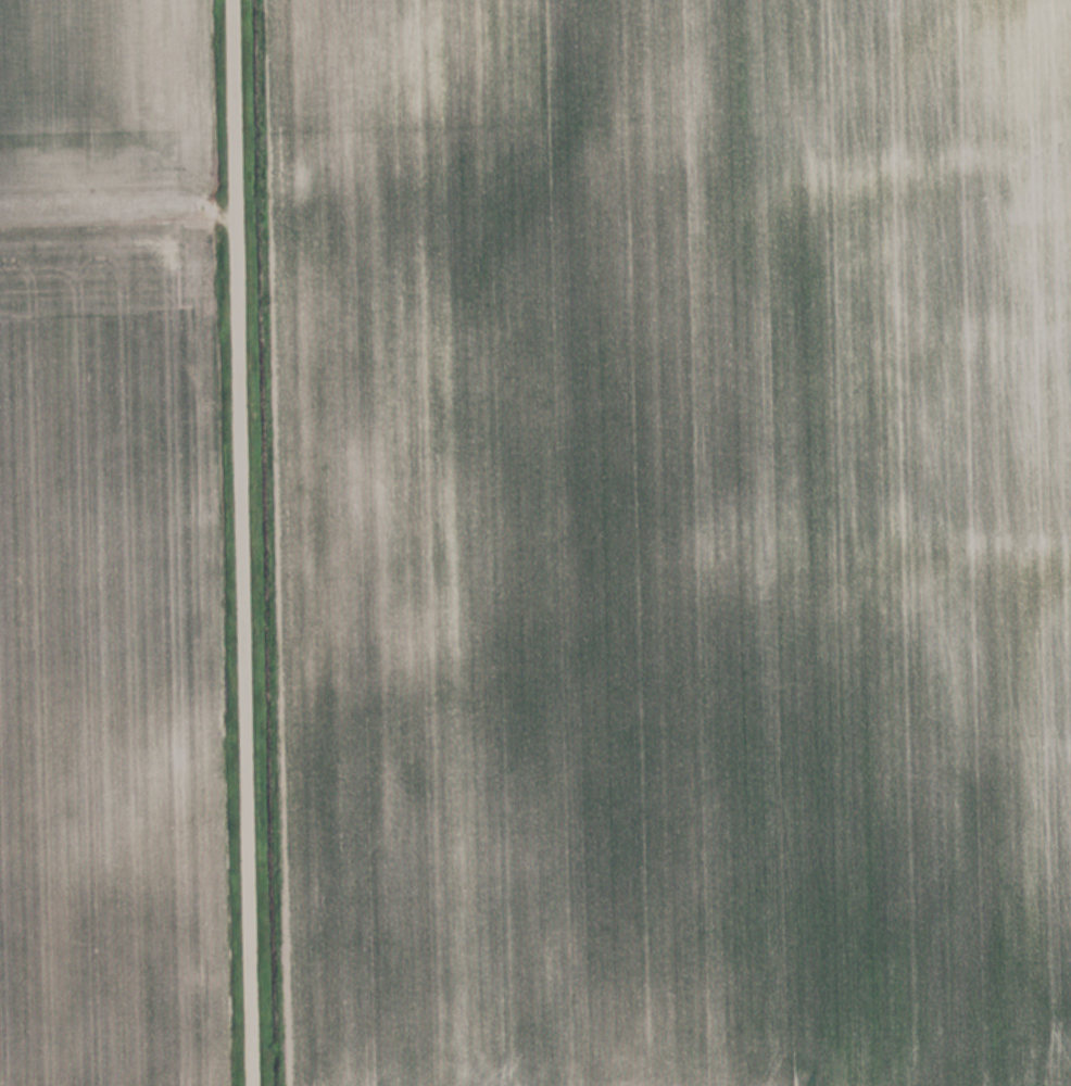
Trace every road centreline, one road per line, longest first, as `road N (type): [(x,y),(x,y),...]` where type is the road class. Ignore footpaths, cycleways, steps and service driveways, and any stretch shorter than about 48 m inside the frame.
road 1 (residential): [(274,1085),(249,0)]

